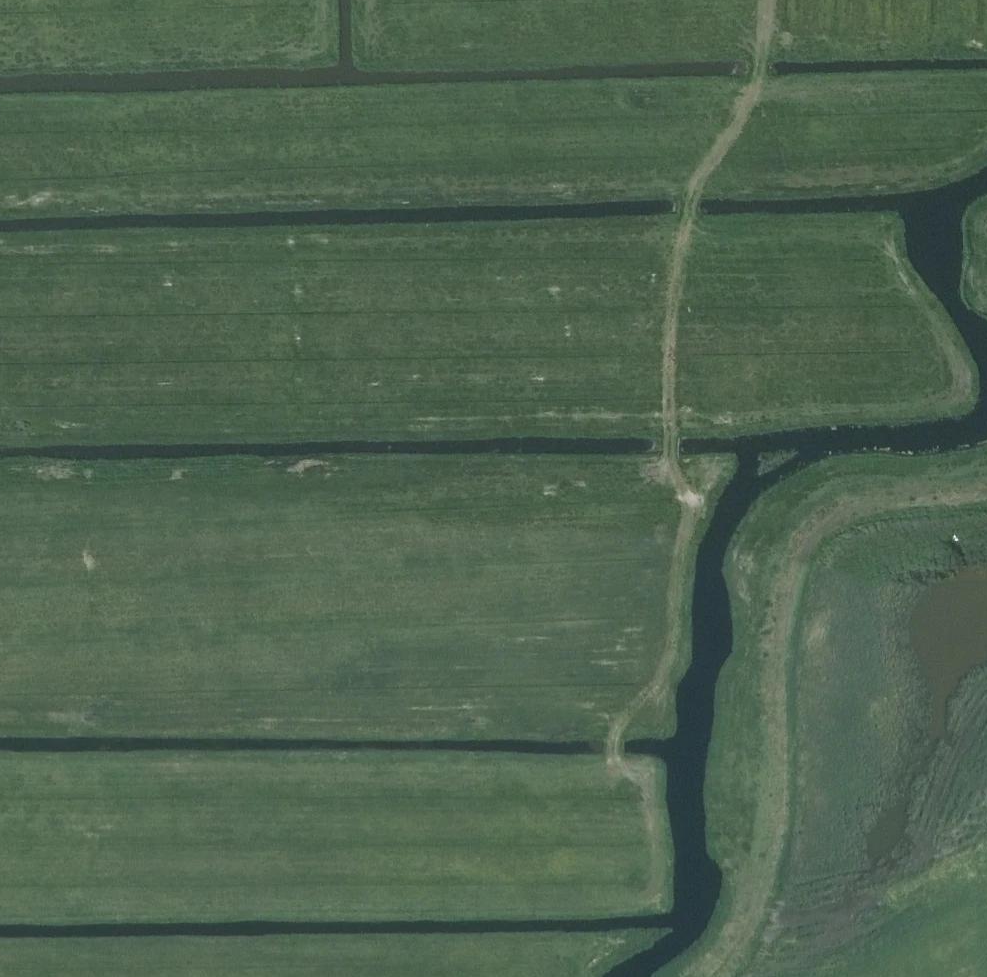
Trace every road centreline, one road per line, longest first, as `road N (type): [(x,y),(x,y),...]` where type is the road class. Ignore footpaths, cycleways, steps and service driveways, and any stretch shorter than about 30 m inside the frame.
road 1 (track): [(698,235),(691,198),(753,83),(774,0)]

